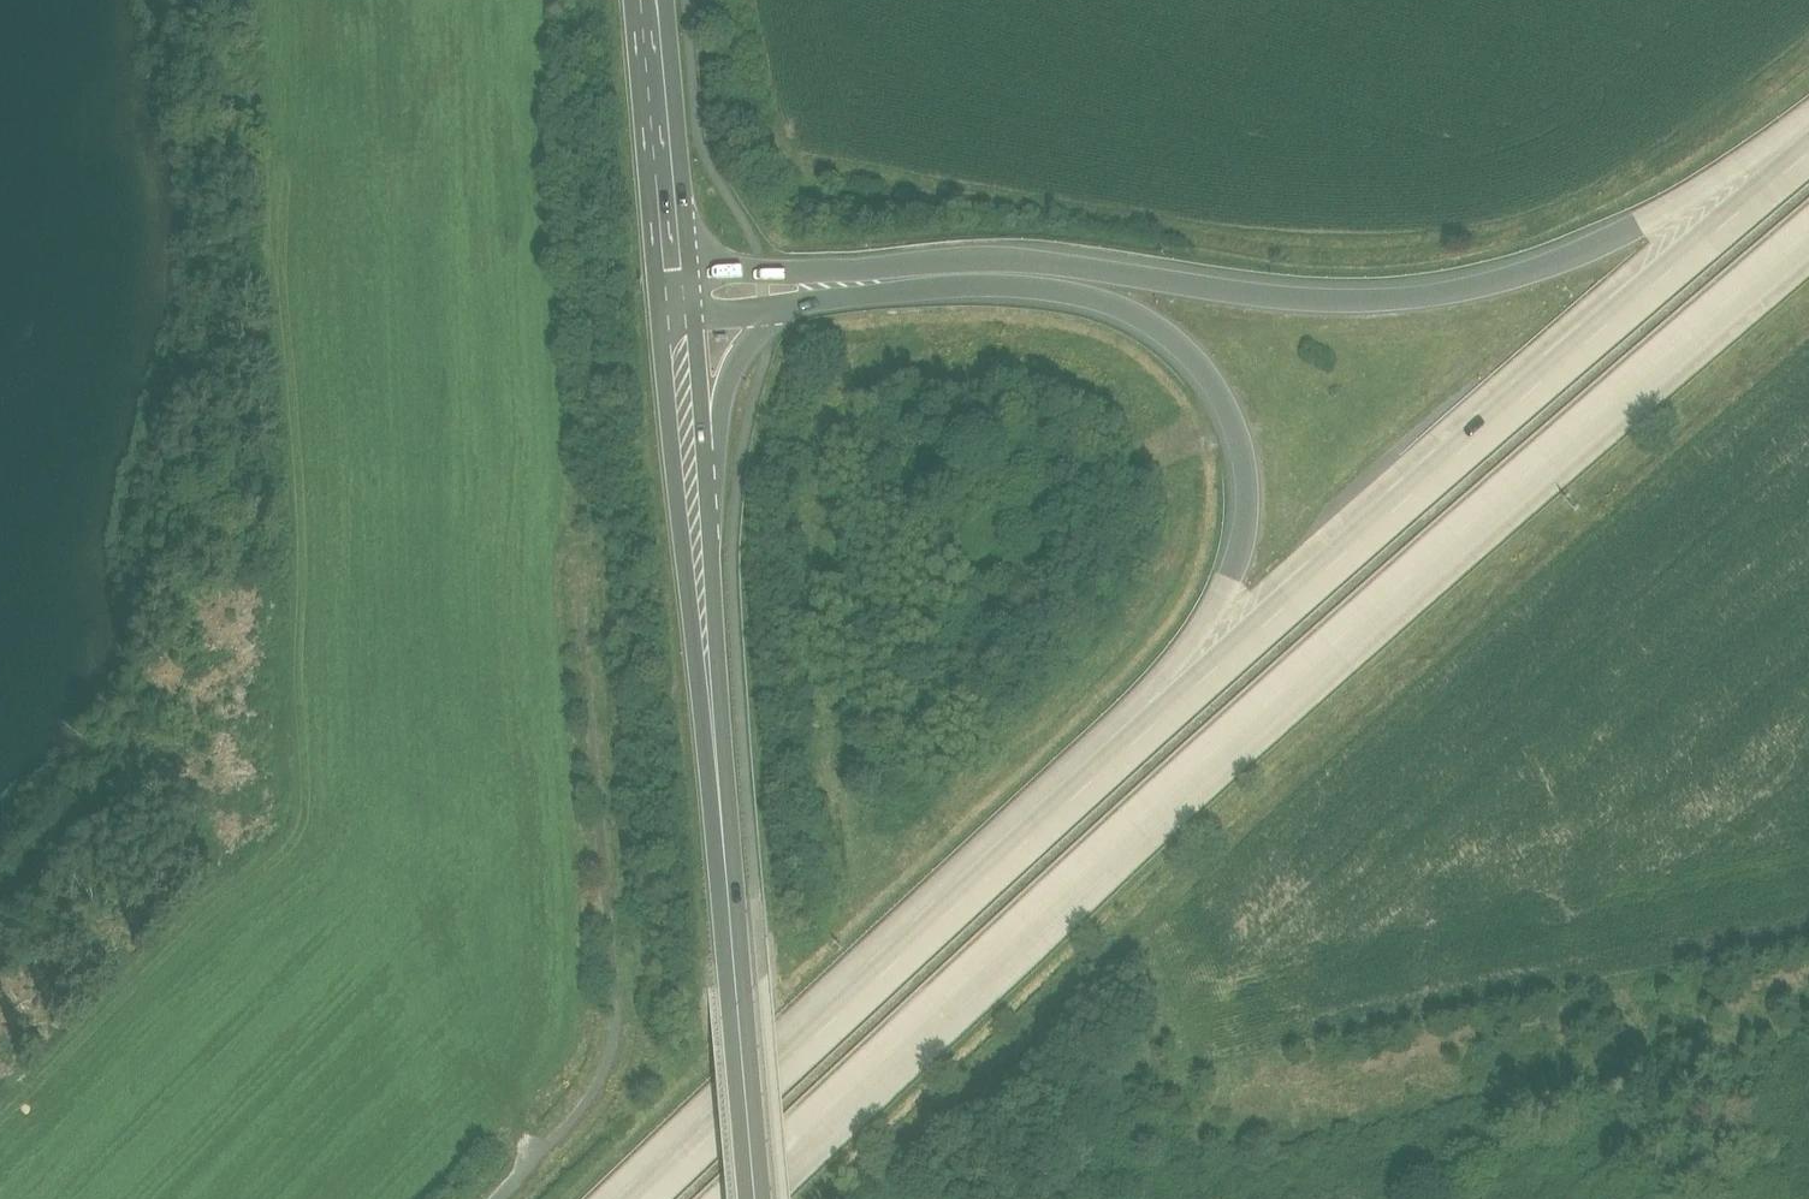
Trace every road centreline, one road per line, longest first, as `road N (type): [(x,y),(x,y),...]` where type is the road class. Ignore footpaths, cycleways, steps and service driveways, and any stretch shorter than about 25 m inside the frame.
road 1 (motorway): [(741,1198),(1340,647),(1808,239)]
road 2 (motorway): [(1808,107),(1610,230),(1493,276),(1386,298),(1281,296),(995,259),(677,268)]
road 3 (motorway): [(1808,124),(1078,780)]
road 4 (motorway): [(792,309),(957,295),(1050,299),(1136,317),(1209,369),(1244,459),(1242,545),(1193,633),(1078,780)]
road 5 (track): [(495,1198),(599,1088),(613,1050),(618,976),(581,584)]
road 6 (tertiary): [(699,558),(754,1198)]
road 7 (motorway): [(1078,780),(637,1198)]
road 8 (motorway): [(699,558),(732,382),(753,343),(792,309)]
road 9 (tertiary): [(653,0),(677,268)]
road 10 (tertiary): [(679,315),(699,558)]

